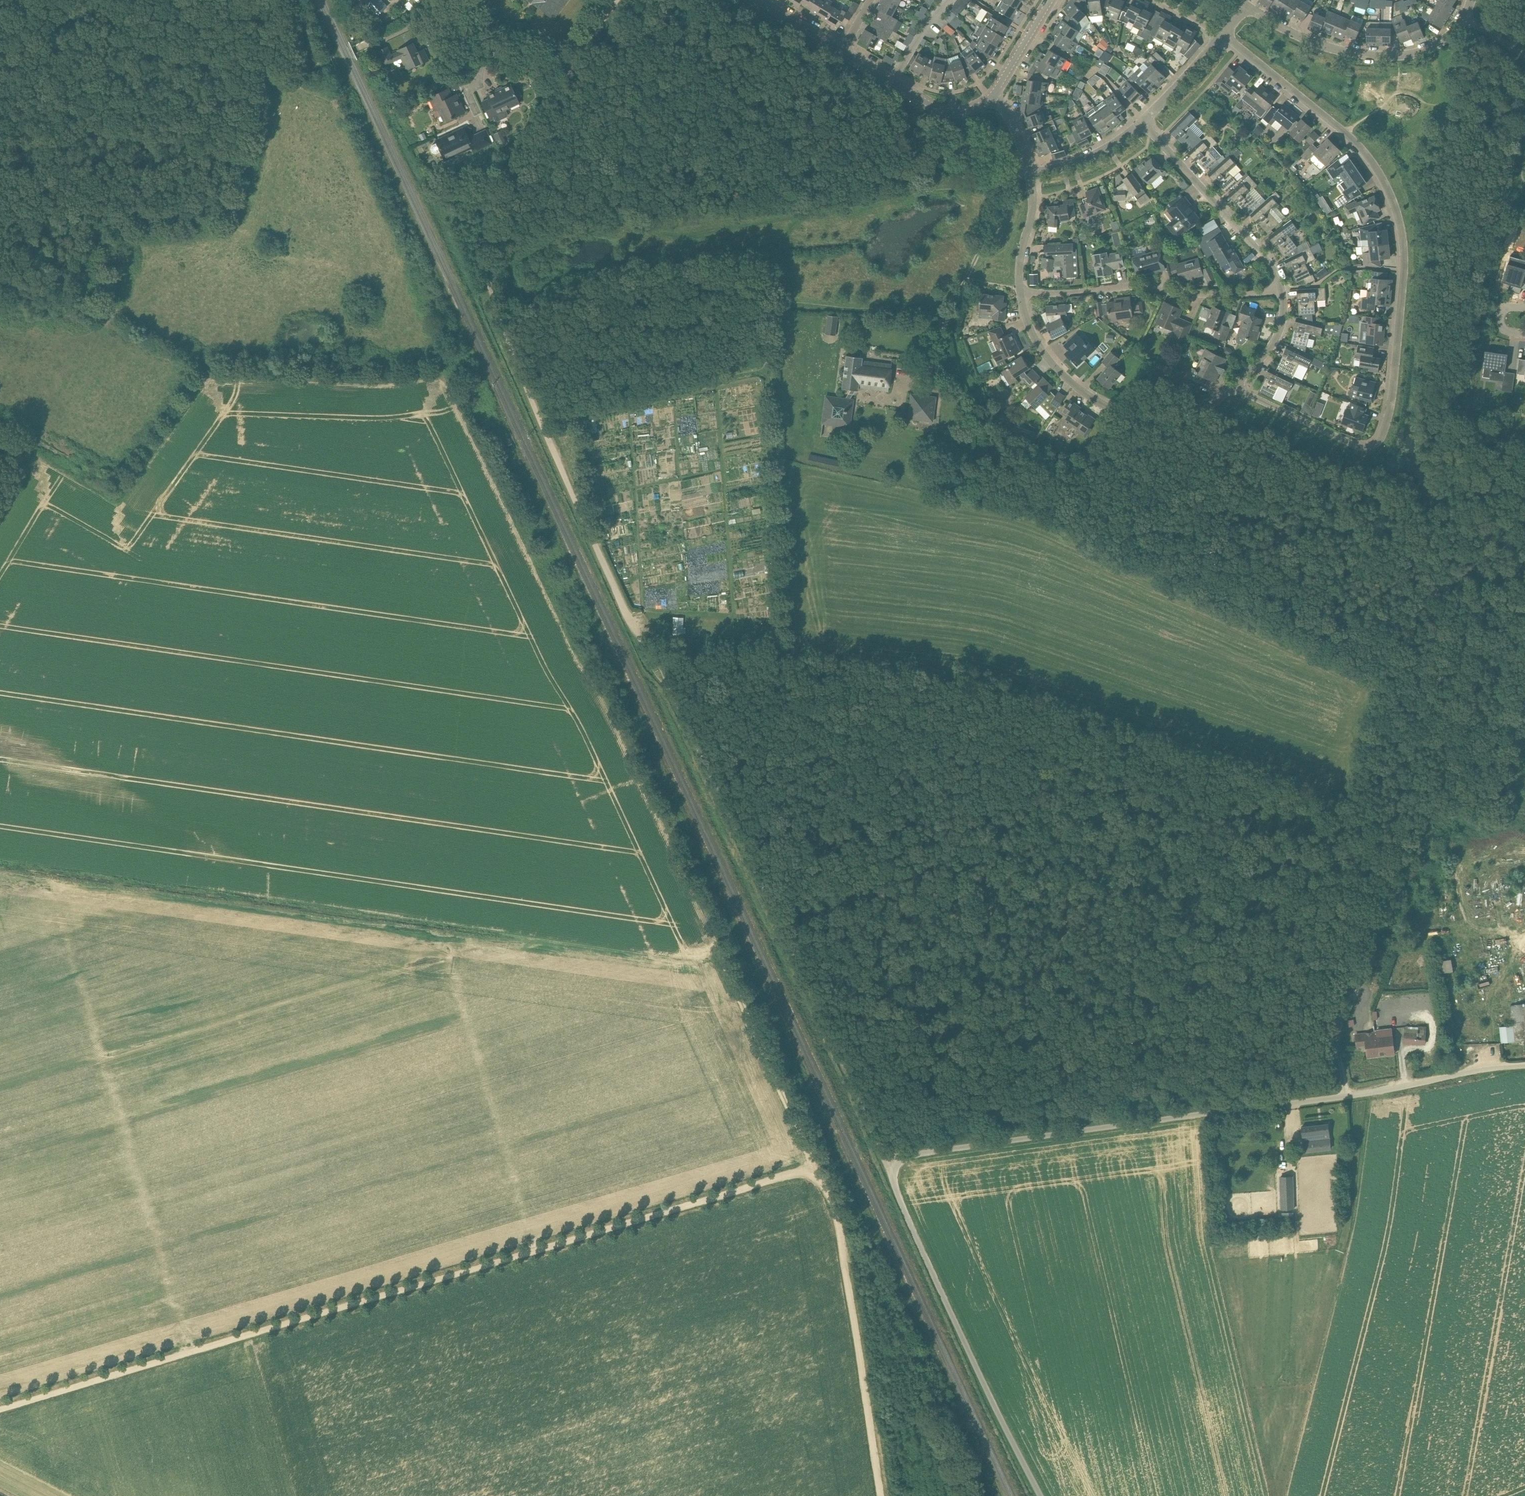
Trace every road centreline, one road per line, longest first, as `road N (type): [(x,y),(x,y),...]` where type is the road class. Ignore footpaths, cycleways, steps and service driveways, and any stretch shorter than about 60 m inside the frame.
road 1 (track): [(0,1405),(807,1173),(824,1180),(837,1202),(881,1495)]
road 2 (track): [(882,1161),(489,299),(484,228),(550,101)]
road 3 (unclassified): [(1041,1495),(882,1161),(1524,1064)]
road 4 (residential): [(1235,387),(1365,440),(1387,418),(1403,240),(1387,184),(1361,147),(1220,34)]
road 5 (track): [(825,1035),(791,798),(829,655)]
road 6 (residential): [(1024,292),(1043,352),(1129,417),(1163,415),(1235,387)]
road 7 (residential): [(1241,3),(1327,47),(1384,55),(1440,43),(1471,0)]
road 8 (residential): [(1024,292),(1135,286),(1282,292)]
road 9 (residential): [(1282,292),(1269,259),(1140,122)]
road 10 (track): [(1030,174),(1010,193),(940,327)]
road 11 (residential): [(1030,174),(1076,160),(1140,122)]

